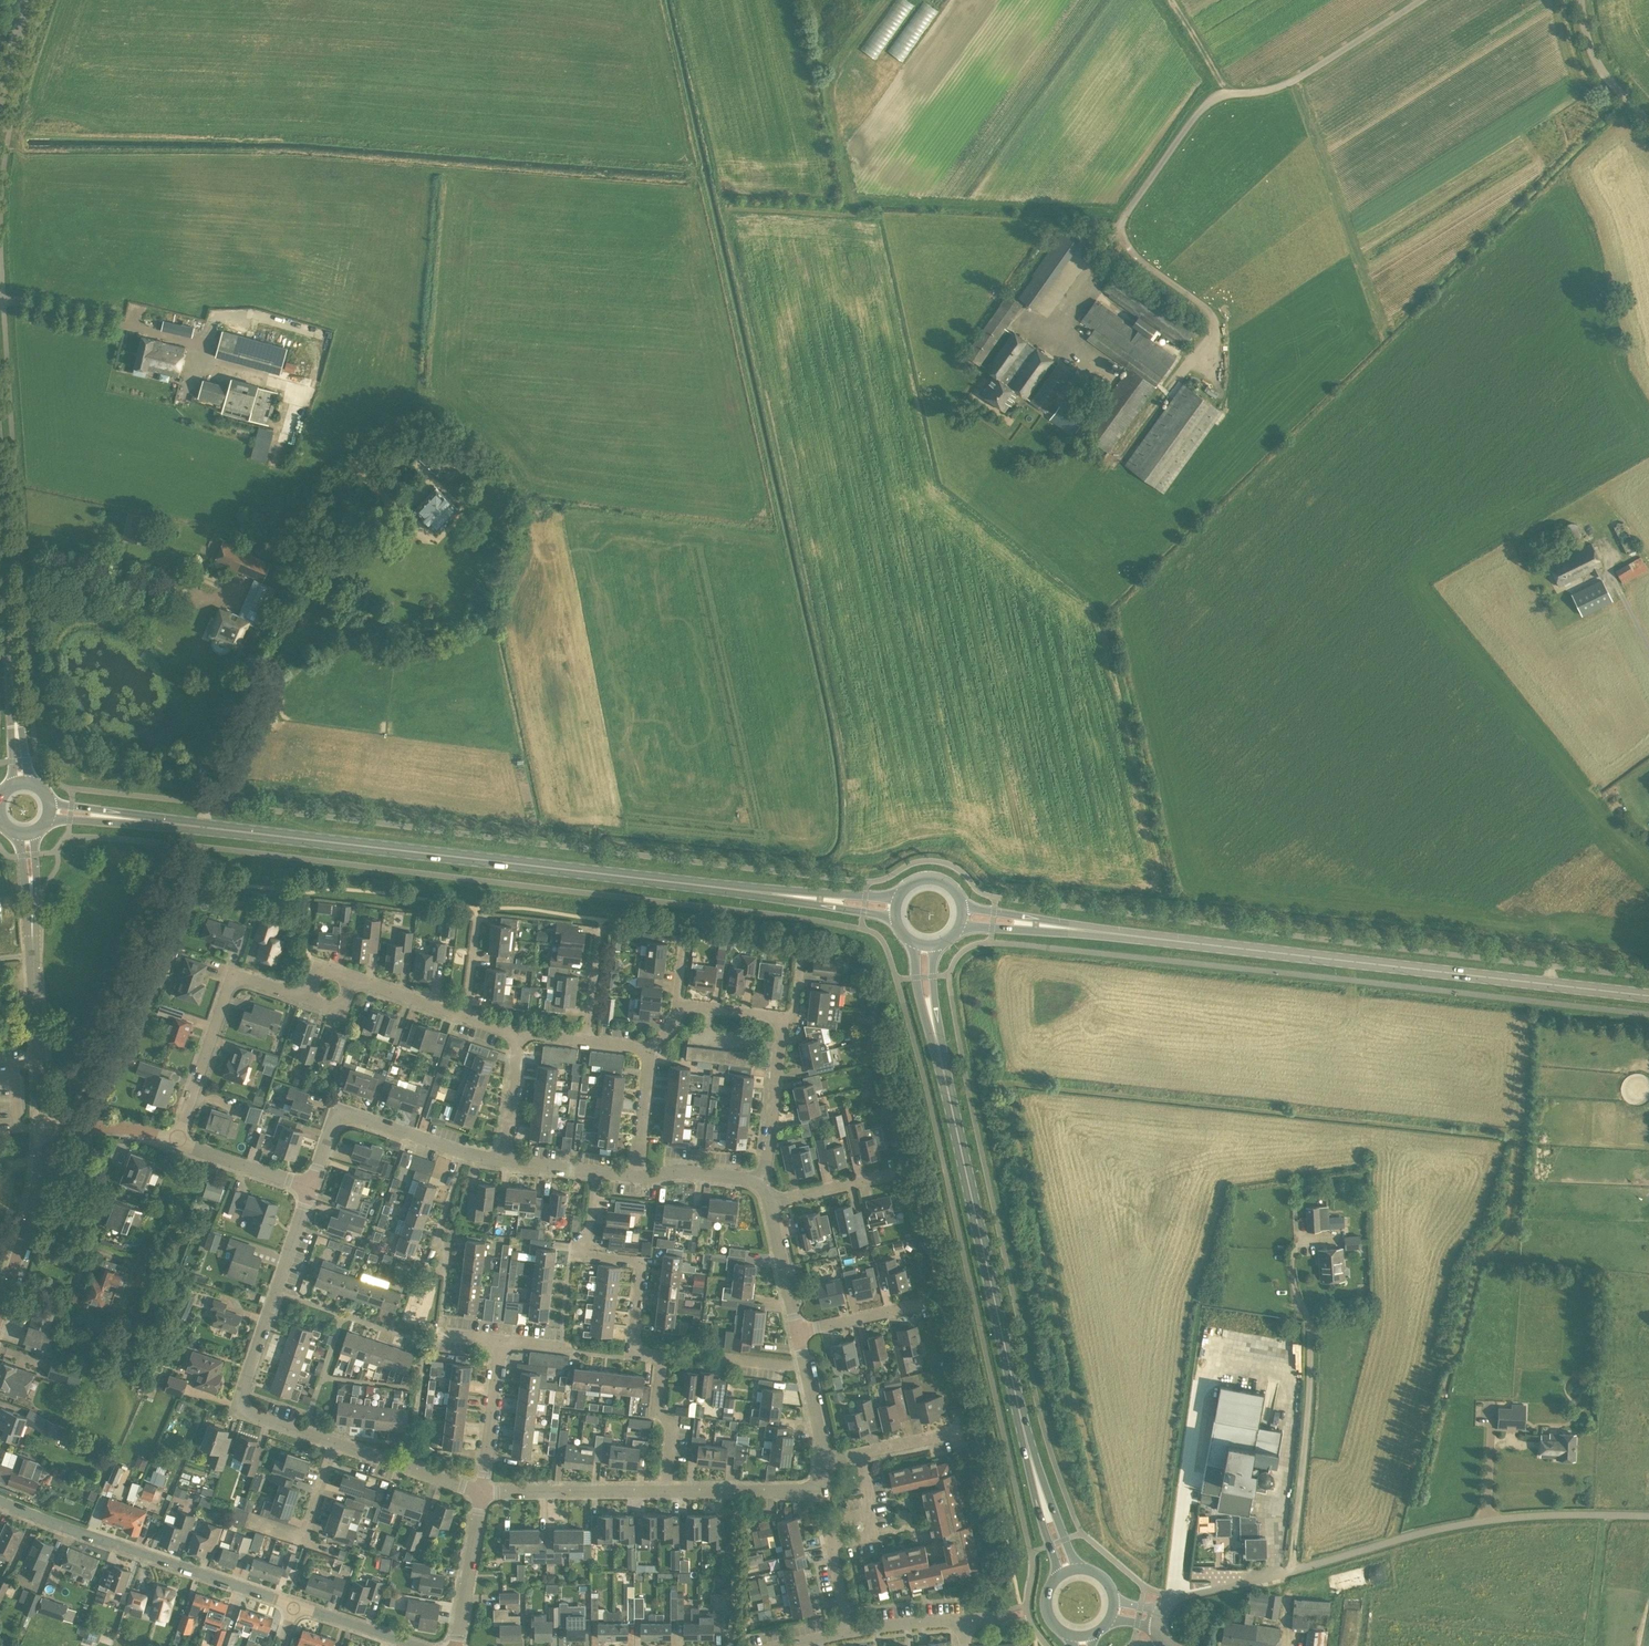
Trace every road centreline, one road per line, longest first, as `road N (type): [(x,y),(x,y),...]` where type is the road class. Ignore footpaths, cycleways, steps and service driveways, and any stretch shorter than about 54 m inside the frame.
road 1 (secondary): [(894,908),(51,812)]
road 2 (secondary): [(1648,996),(962,917)]
road 3 (secondary): [(1069,1571),(1028,1442),(929,1013),(924,949)]
road 4 (unclassified): [(1163,1609),(1176,1596),(1412,1536),(1565,1515),(1648,1514)]
road 5 (residential): [(665,1491),(671,1427),(656,1412),(662,1361),(631,1348),(641,1267),(581,1251),(595,1172)]
road 6 (secondary): [(21,782),(0,426)]
road 7 (residential): [(335,1443),(253,1416),(240,1402),(310,1187)]
road 8 (residential): [(294,1605),(0,1502)]
road 9 (tertiary): [(42,1127),(26,835)]
road 10 (residential): [(310,1187),(333,1118),(349,1113),(504,1162)]
road 11 (residential): [(176,1142),(230,982),(241,977),(308,998)]
road 12 (tertiary): [(0,1312),(35,1196),(42,1127)]
road 13 (residential): [(665,1491),(481,1490)]
road 14 (residential): [(823,1461),(822,1482),(811,1491),(665,1491)]
road 15 (residential): [(761,1186),(782,1018)]
road 16 (residential): [(457,1645),(481,1490)]
road 17 (residential): [(335,1443),(304,1538),(253,1522)]
road 18 (residential): [(481,1490),(335,1443)]
road 19 (residential): [(481,1490),(500,1340)]
road 20 (residential): [(310,1187),(176,1142)]
road 21 (residential): [(966,1645),(965,1620),(850,1632)]
road 22 (unclassified): [(1648,119),(1593,54),(1584,0)]
road 23 (residential): [(176,1142),(134,1129),(42,1127)]
road 24 (residential): [(768,1202),(798,1332)]
road 25 (residential): [(798,1332),(926,1302)]
road 26 (residential): [(504,1162),(518,1032)]
road 27 (residential): [(768,1202),(895,1174)]
road 28 (residential): [(417,1645),(294,1605)]
road 29 (residential): [(649,1049),(635,1176)]
road 30 (residential): [(635,1176),(683,1171),(761,1186)]

